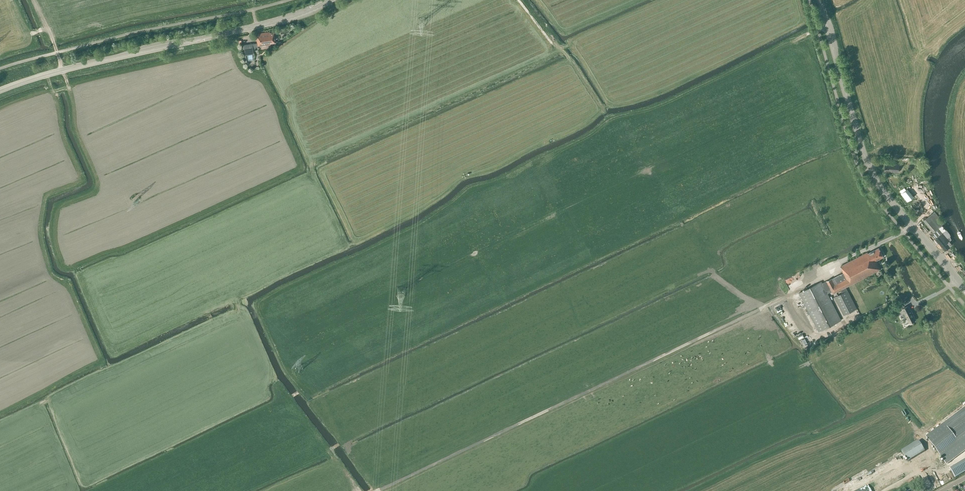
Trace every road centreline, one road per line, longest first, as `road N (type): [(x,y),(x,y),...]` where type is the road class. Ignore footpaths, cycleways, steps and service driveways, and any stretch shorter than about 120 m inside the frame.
road 1 (track): [(378,490),(791,294),(826,268)]
road 2 (secondary): [(0,91),(281,19),(329,0)]
road 3 (secondary): [(964,290),(868,164),(820,0)]

